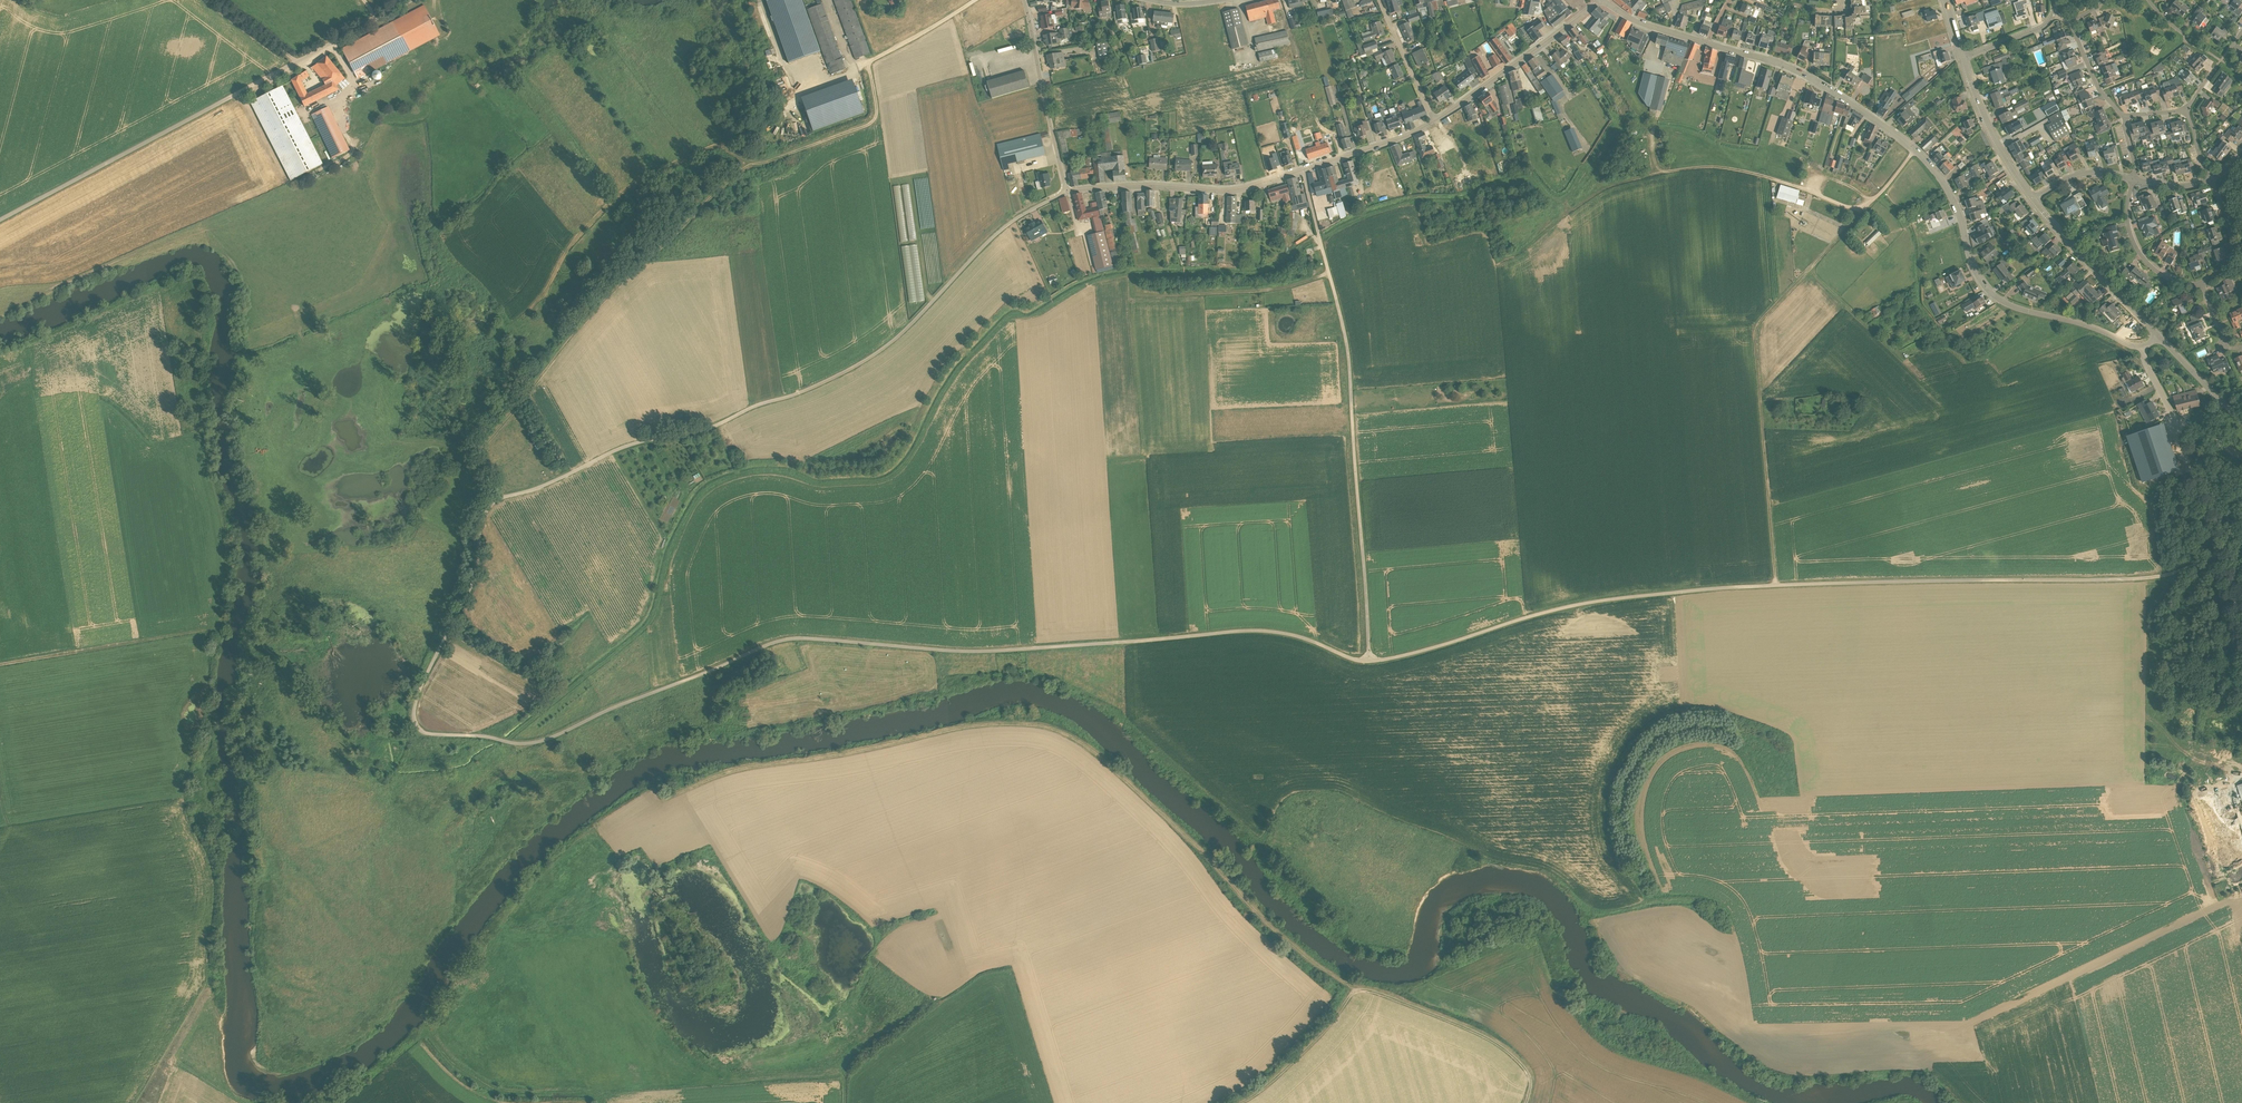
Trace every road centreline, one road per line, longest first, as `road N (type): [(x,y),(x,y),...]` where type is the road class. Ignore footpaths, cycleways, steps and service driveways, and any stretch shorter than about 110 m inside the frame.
road 1 (unclassified): [(507,741),(425,732),(416,717),(421,687),(479,575),(484,516),(495,502),(639,442),(690,433),(811,390),(862,363),(906,331),(1004,230),(1067,193)]
road 2 (unclassified): [(507,741),(567,734),(792,639),(990,650),(1266,631),(1370,661)]
road 3 (unclassified): [(1370,661),(1623,601),(1775,585),(2151,577),(2218,552)]
road 4 (track): [(507,741),(644,628),(667,601),(705,506),(729,489),(760,479),(853,492),(893,487),(1007,336),(1135,294)]
road 5 (track): [(694,790),(717,778),(947,732),(1055,730),(1095,753),(1213,858),(1307,958),(1355,989)]
road 6 (residential): [(2143,345),(2001,300),(1978,274),(1949,192),(1916,149),(1794,69),(1707,42)]
road 7 (track): [(1775,585),(1756,331),(1916,149)]
road 8 (unclassified): [(1370,661),(1352,379),(1304,171)]
road 9 (unclassified): [(0,222),(409,0)]
road 10 (track): [(507,497),(486,444),(609,296),(752,161)]
road 11 (track): [(1523,1102),(1529,1072),(1500,1043),(1355,989),(1334,1021),(1239,1102)]
road 12 (track): [(752,161),(874,121),(869,62),(976,0)]
road 13 (track): [(516,324),(586,227),(632,188),(707,149),(752,161)]
road 14 (residential): [(1067,193),(1238,190),(1304,171)]
road 15 (track): [(219,634),(216,627),(0,665)]
road 16 (residential): [(1434,122),(1601,0)]
road 17 (residential): [(1067,193),(1024,0)]
road 18 (track): [(1329,274),(1270,292),(1135,294)]
road 19 (tertiary): [(2158,335),(2033,199)]
road 20 (track): [(1322,246),(1414,209),(1480,202)]
road 21 (tertiary): [(2033,199),(1989,131),(1963,58)]
road 22 (residential): [(2133,179),(2129,229),(2142,257),(2170,279),(2202,283)]
road 23 (unclassified): [(2218,552),(2174,416)]
road 24 (residential): [(1304,171),(1434,122)]
road 25 (track): [(1808,271),(1907,362)]
road 26 (residential): [(1434,122),(1380,0)]

